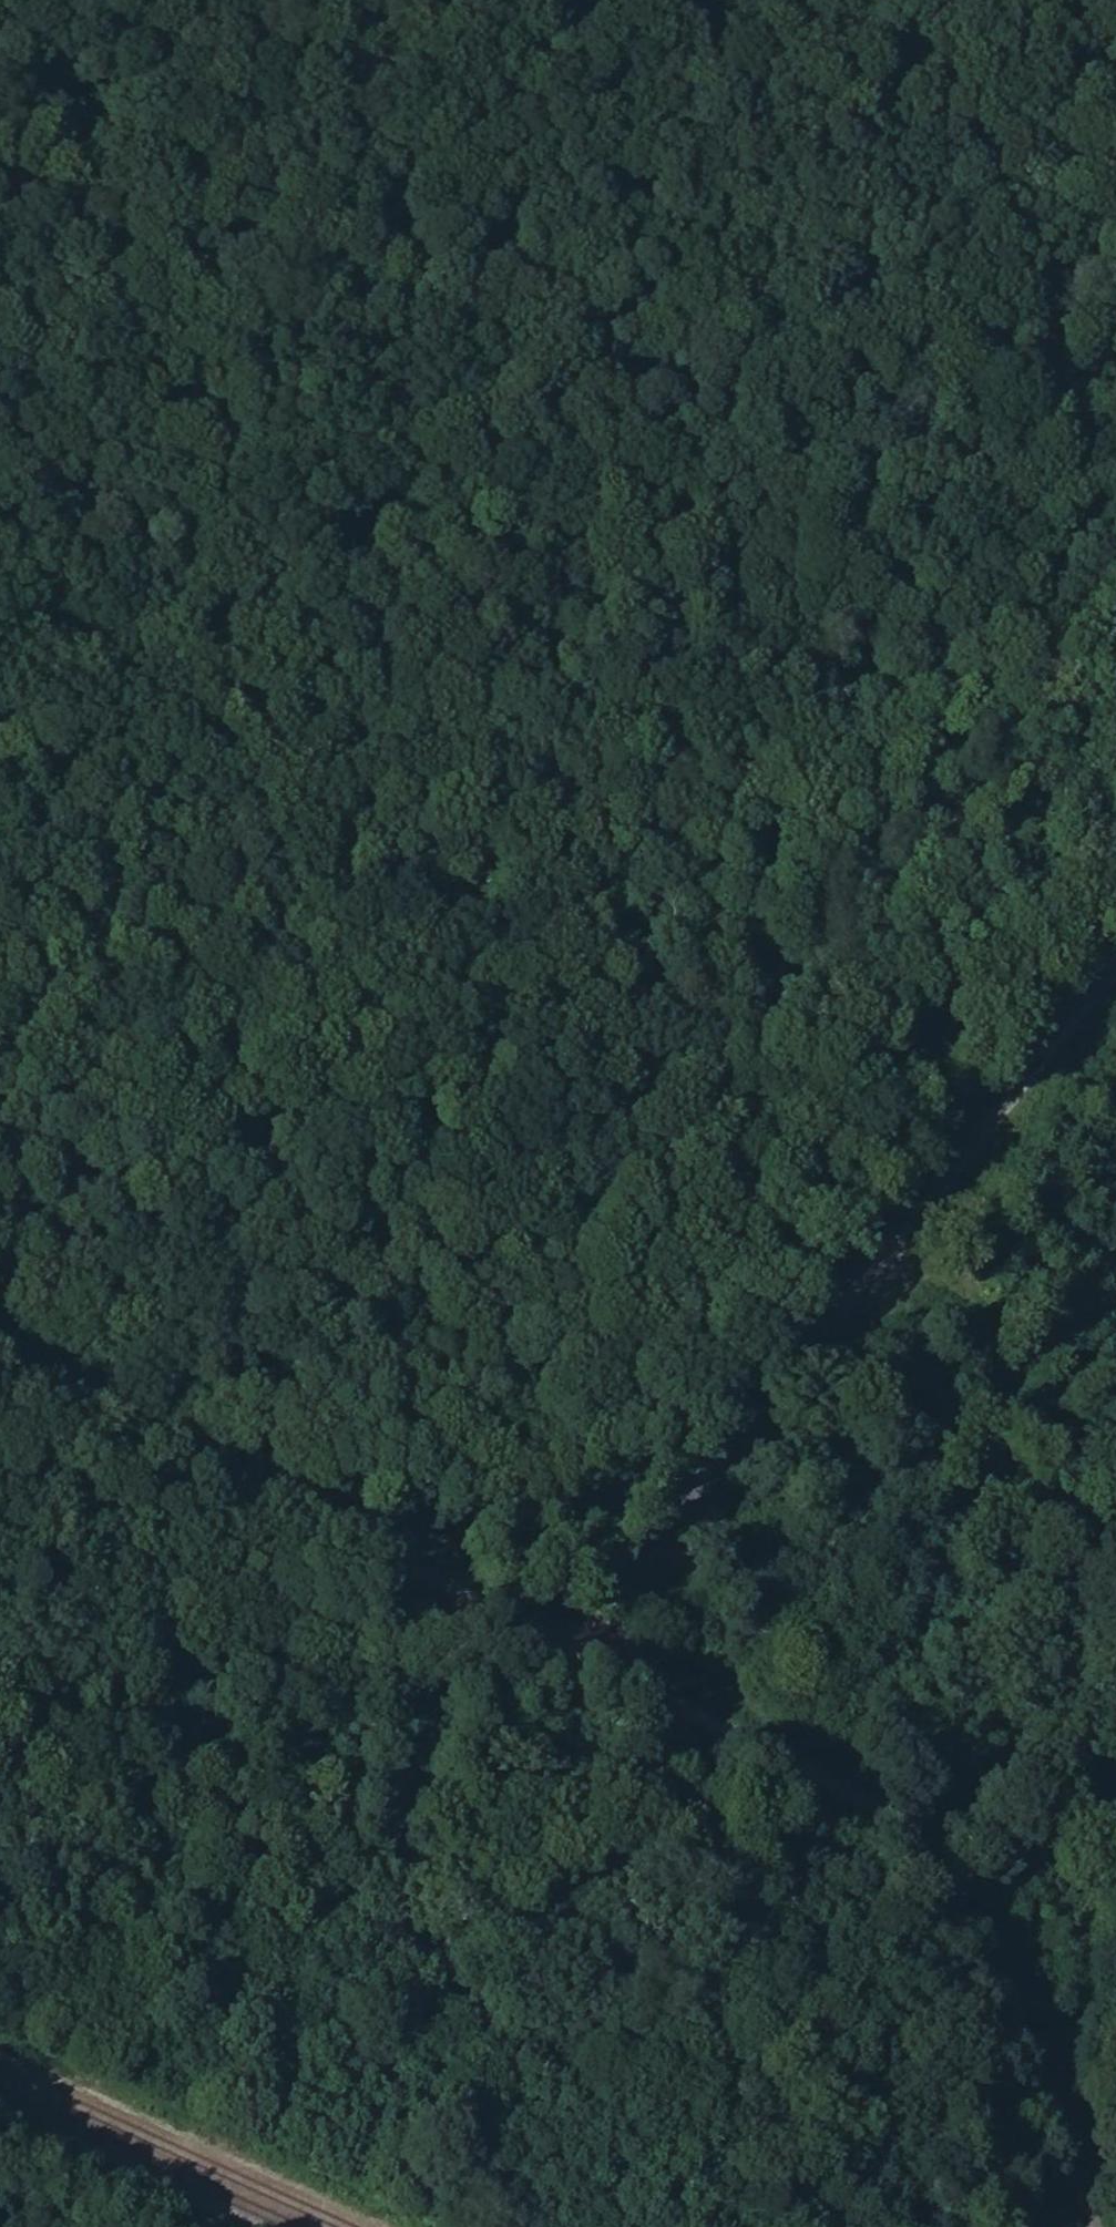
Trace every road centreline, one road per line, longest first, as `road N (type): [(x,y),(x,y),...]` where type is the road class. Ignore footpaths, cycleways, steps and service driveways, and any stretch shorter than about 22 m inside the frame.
road 1 (track): [(0,567),(230,614),(325,652),(520,708),(1115,860)]
road 2 (unclassified): [(581,1655),(712,1469),(893,1262),(1115,971)]
road 3 (unclassified): [(581,1655),(881,1817),(961,1888),(1014,1998),(1093,2226)]
road 4 (unclassified): [(0,1352),(581,1655)]

